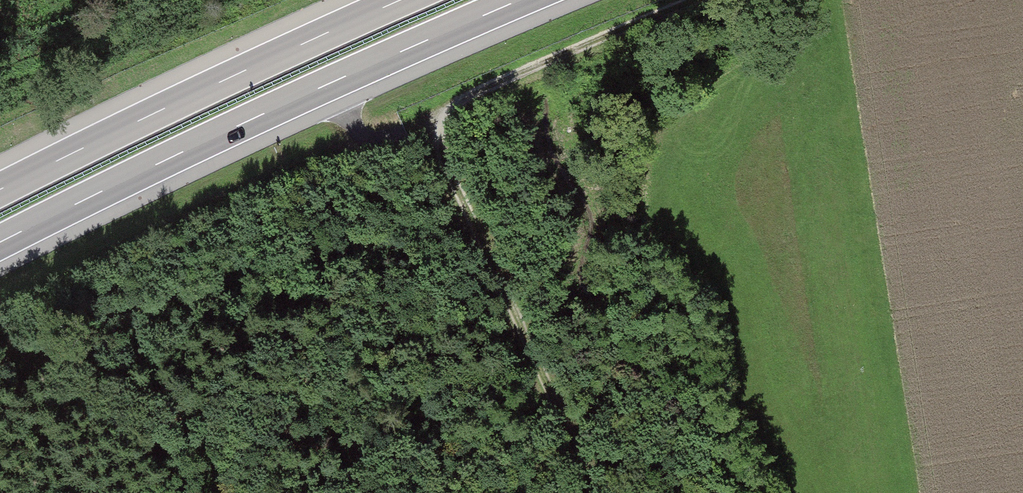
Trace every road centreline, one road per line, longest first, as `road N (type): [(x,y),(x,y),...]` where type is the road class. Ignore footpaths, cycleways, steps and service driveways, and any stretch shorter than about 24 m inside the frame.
road 1 (track): [(593,492),(440,150),(442,119),(474,92),(698,0)]
road 2 (motorway): [(0,242),(519,0)]
road 3 (motorway): [(400,0),(0,190)]

